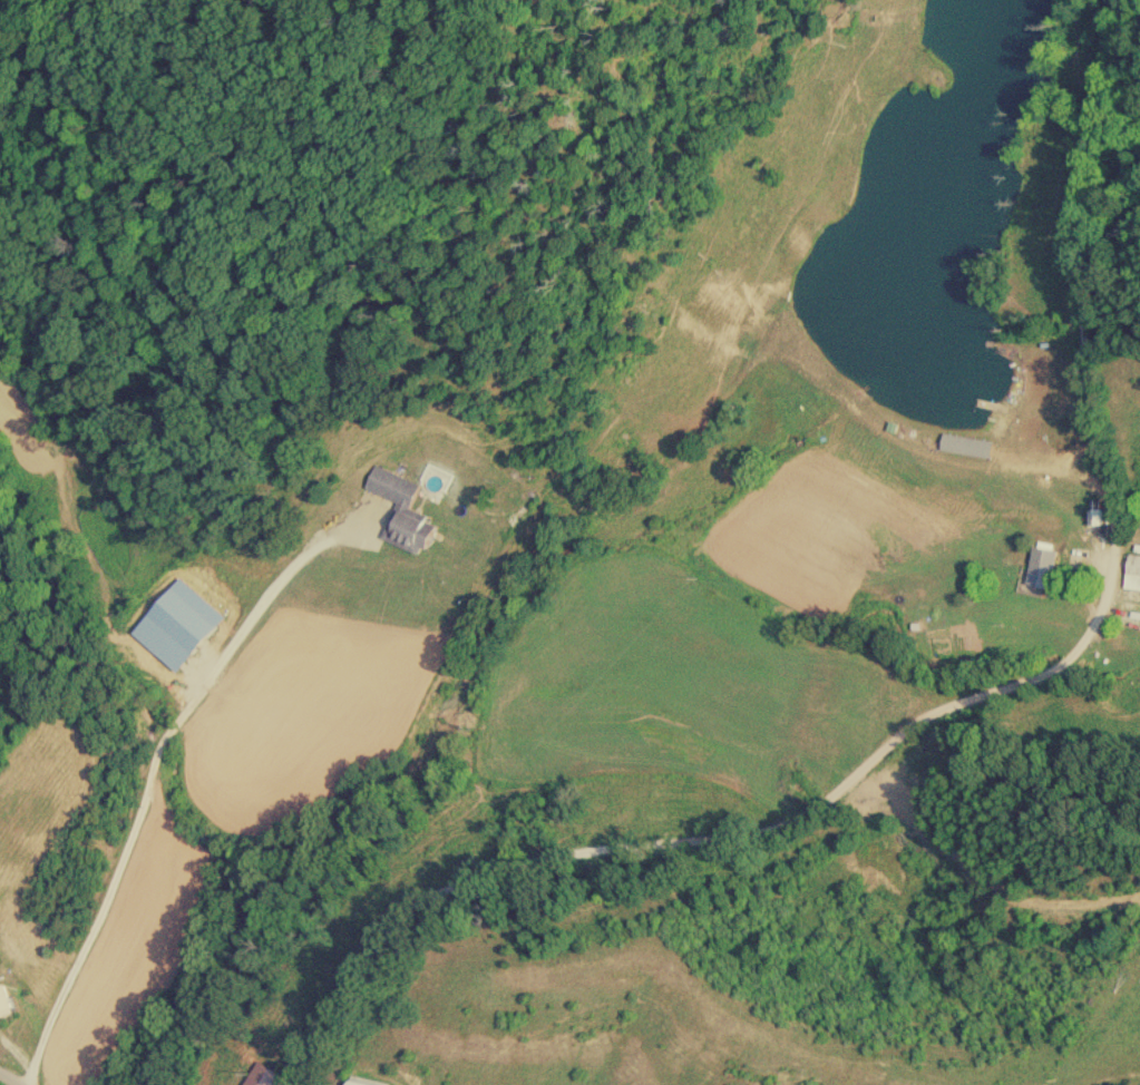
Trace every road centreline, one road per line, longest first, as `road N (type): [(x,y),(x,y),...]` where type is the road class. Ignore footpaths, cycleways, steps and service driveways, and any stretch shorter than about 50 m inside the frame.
road 1 (residential): [(302,1084),(387,930),(479,863),(808,827),(869,801),(899,759),(1076,661),(1113,563),(1107,263),(1118,0)]

